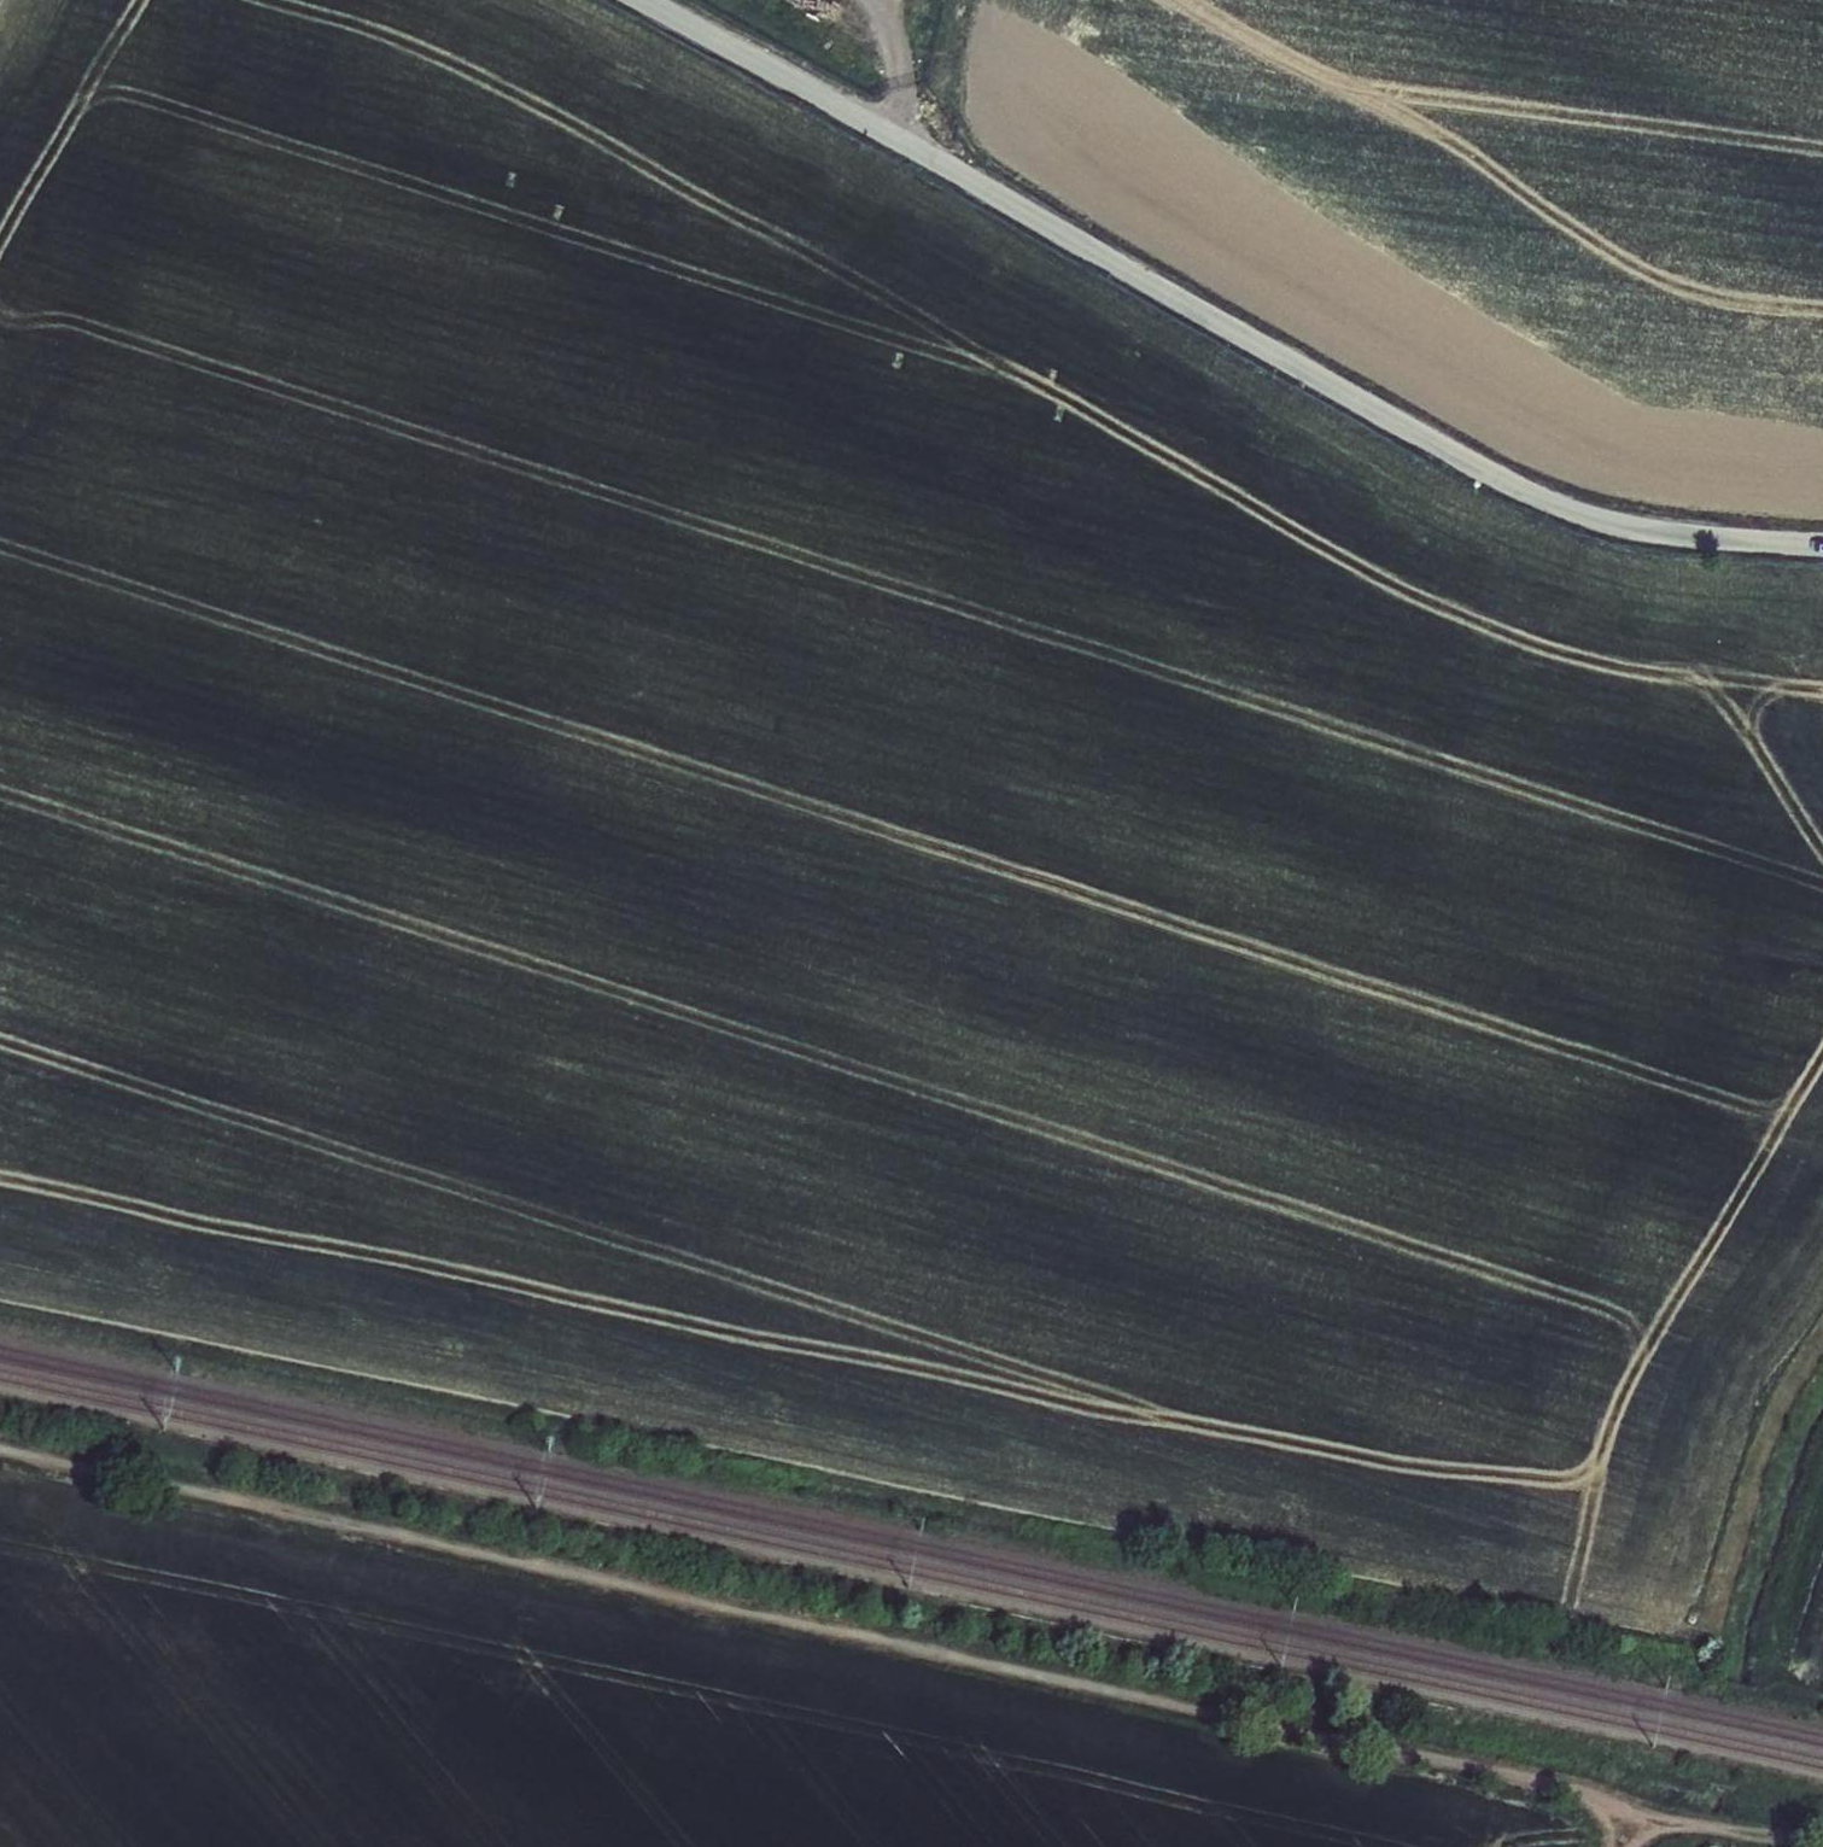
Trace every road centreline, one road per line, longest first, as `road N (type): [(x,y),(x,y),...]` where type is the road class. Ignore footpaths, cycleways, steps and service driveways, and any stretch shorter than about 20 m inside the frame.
road 1 (track): [(1822,1845),(1650,1822),(1565,1786),(0,1448)]
road 2 (unclassified): [(633,0),(1543,501),(1647,531),(1822,547)]
road 3 (track): [(1704,1642),(1759,1455),(1822,1335)]
road 4 (track): [(961,0),(921,159)]

